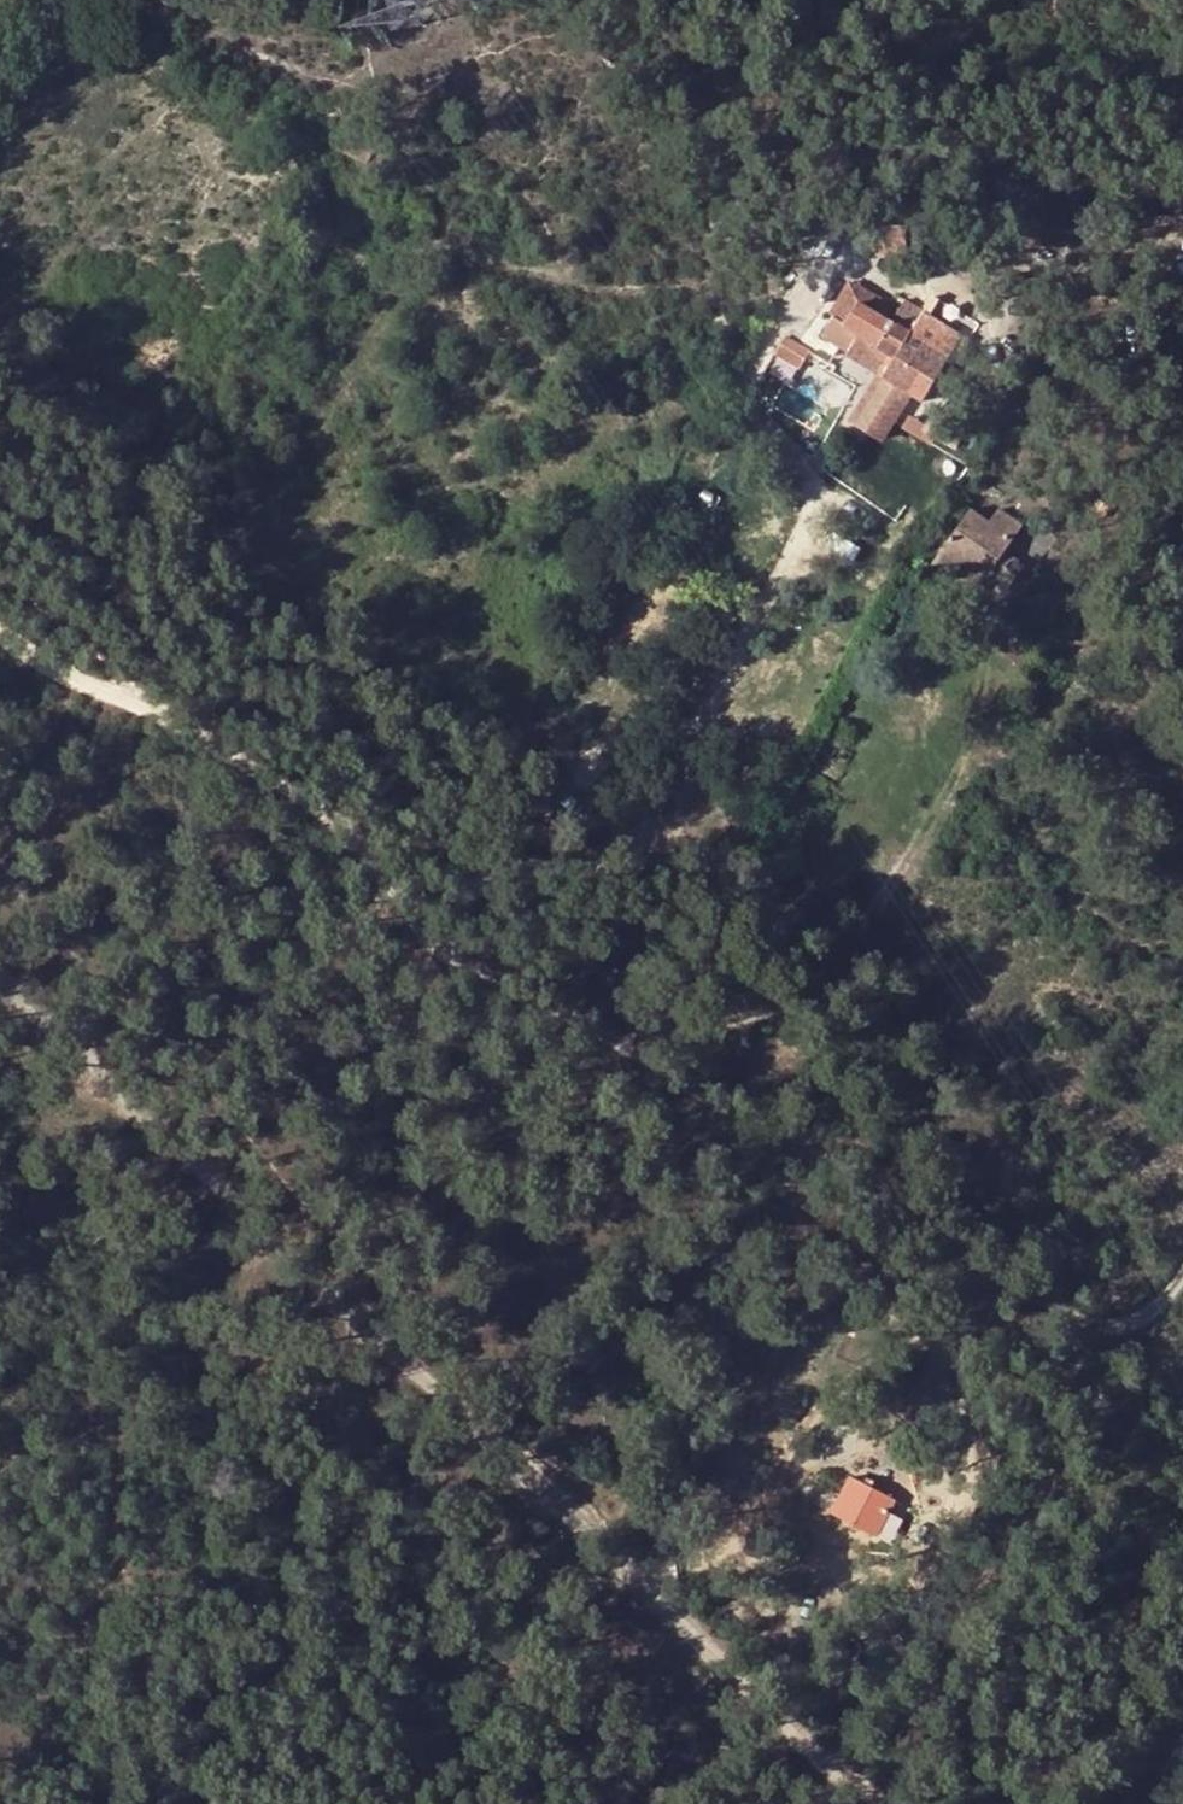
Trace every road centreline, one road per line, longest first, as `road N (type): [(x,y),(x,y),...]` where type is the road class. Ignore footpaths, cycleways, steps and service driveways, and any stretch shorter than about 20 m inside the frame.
road 1 (unclassified): [(0,969),(98,1075),(563,1502),(641,1585),(729,1657),(864,1803)]

